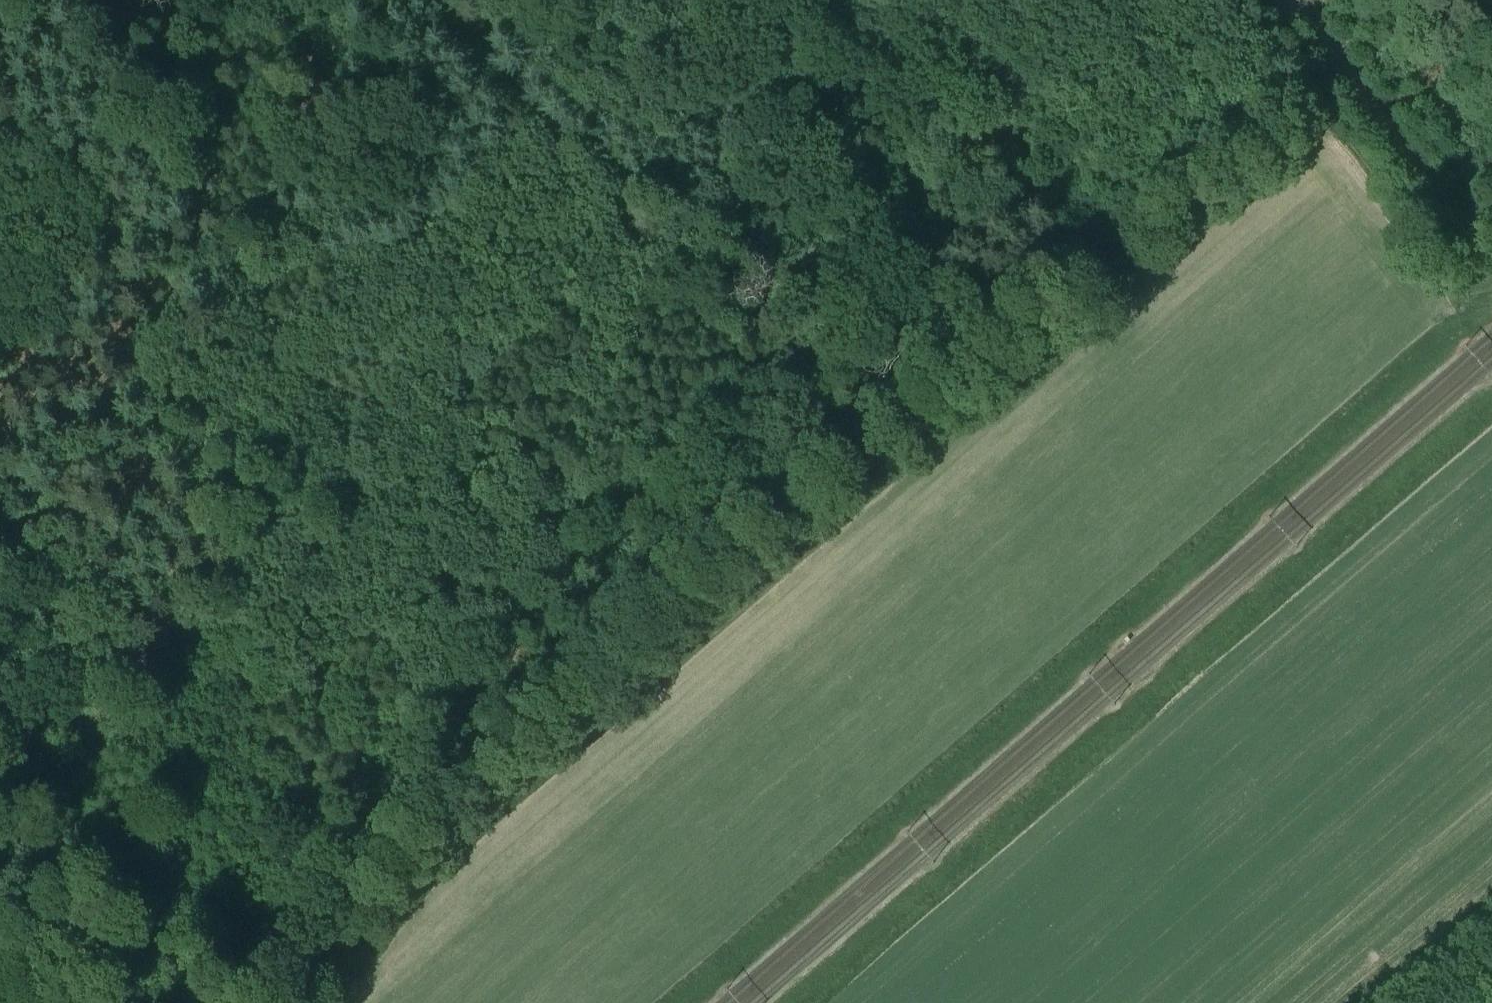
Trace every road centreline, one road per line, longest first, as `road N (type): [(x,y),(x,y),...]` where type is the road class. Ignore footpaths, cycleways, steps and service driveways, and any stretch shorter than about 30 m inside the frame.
road 1 (track): [(953,0),(567,314),(291,595),(0,743)]
road 2 (track): [(1289,0),(1491,267)]

